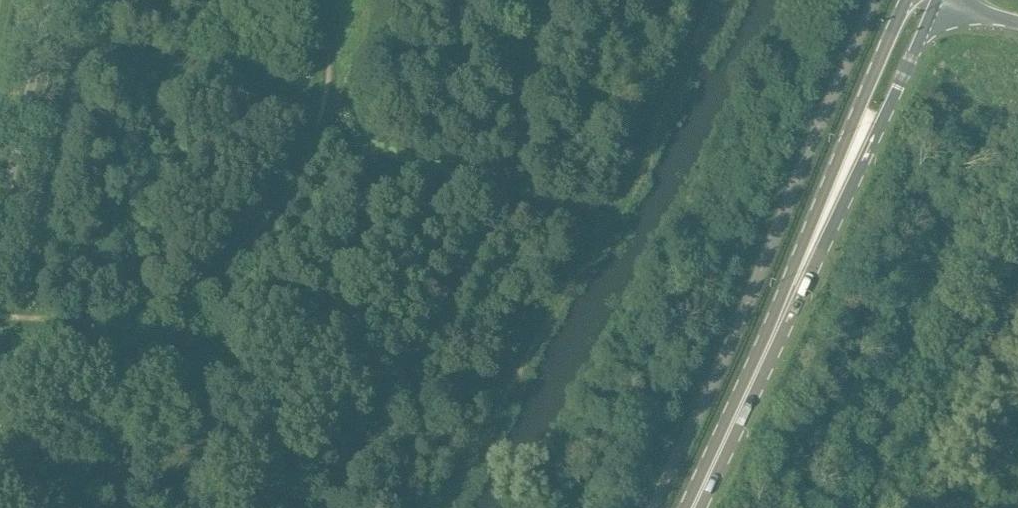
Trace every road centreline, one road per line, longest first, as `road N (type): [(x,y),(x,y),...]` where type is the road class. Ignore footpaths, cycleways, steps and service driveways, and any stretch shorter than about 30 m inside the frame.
road 1 (secondary): [(792,289),(887,113),(937,0)]
road 2 (secondary): [(907,0),(792,289)]
road 3 (secondary): [(792,289),(690,507)]

